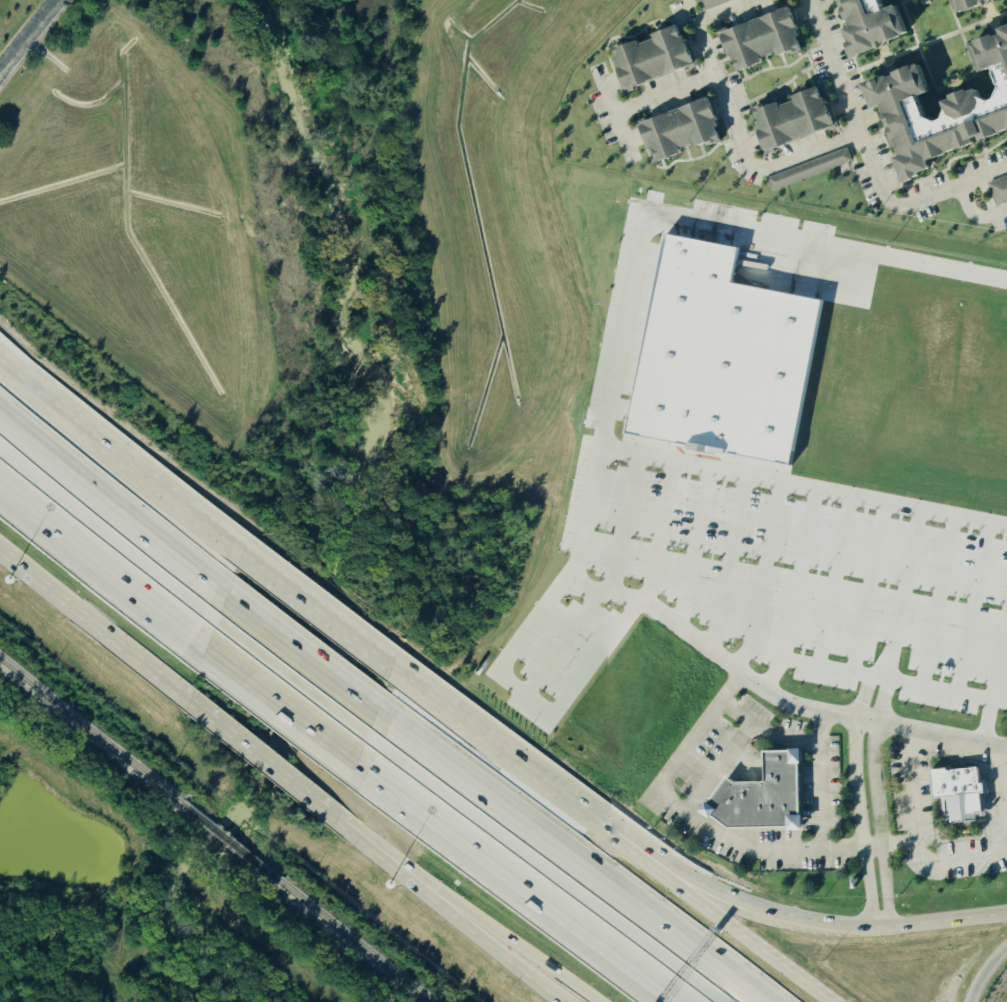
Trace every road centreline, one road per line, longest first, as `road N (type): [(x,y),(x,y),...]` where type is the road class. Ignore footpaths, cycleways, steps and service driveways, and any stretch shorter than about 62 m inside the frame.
road 1 (motorway): [(747,1001),(372,723)]
road 2 (motorway): [(357,758),(675,1001)]
road 3 (primary): [(1006,914),(832,931),(736,908),(666,876)]
road 4 (primary): [(666,876),(389,672)]
road 5 (motorway): [(221,612),(0,434)]
road 6 (motorway): [(0,485),(206,644)]
road 7 (primary): [(0,550),(187,704)]
road 8 (primary): [(836,1001),(666,876)]
road 9 (primary): [(334,821),(502,944)]
road 10 (motorway): [(206,644),(357,758)]
road 11 (primary): [(187,704),(334,821)]
road 12 (primary): [(389,672),(240,558)]
road 13 (motorway): [(372,723),(221,612)]
road 14 (primary): [(240,558),(103,439)]
road 15 (primary): [(103,439),(0,350)]
road 16 (motorway): [(103,439),(66,430),(0,375)]

